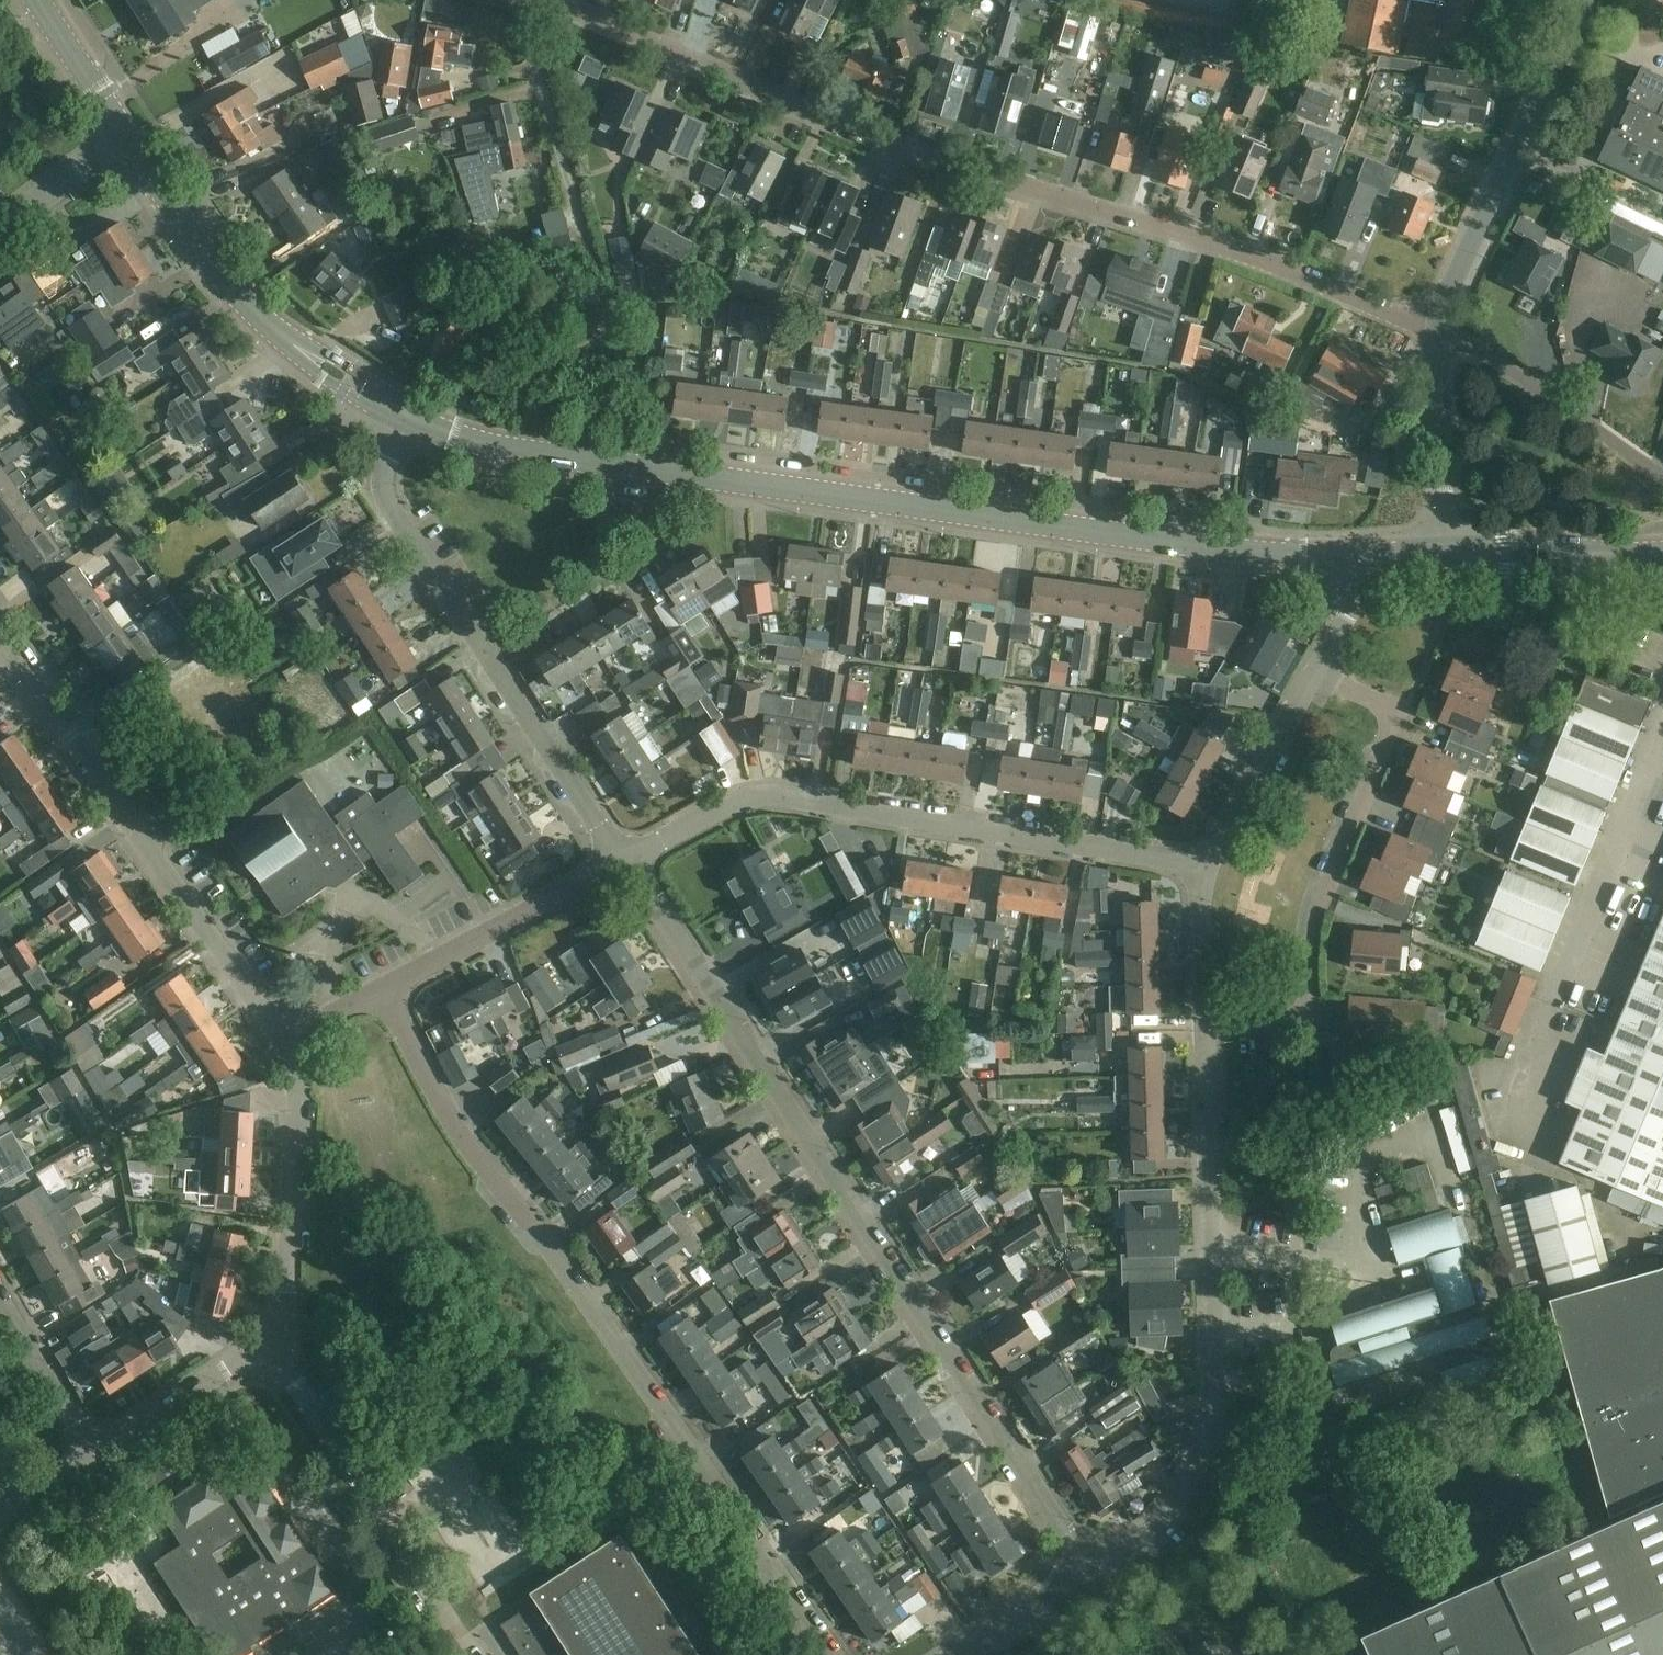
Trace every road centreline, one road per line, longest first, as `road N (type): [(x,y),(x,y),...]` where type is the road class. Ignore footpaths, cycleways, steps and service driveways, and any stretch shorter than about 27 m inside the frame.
road 1 (unclassified): [(1366,556),(1233,551),(541,455),(443,433),(393,411)]
road 2 (residential): [(1437,333),(1204,240),(1051,202),(893,149),(520,0)]
road 3 (residential): [(1091,1569),(623,857)]
road 4 (residential): [(383,991),(450,1118),(730,1482),(839,1654)]
road 5 (residential): [(623,857),(734,803),(766,796),(1202,865)]
road 6 (residential): [(1091,1569),(1157,1526),(1187,1487),(1207,1434),(1215,1384),(1204,1024)]
road 7 (residential): [(623,857),(408,523),(396,488),(393,411)]
road 8 (residential): [(285,1041),(0,637)]
road 9 (residential): [(1204,1024),(1279,1021),(1309,998),(1320,905),(1388,734),(1380,705),(1316,673)]
road 10 (unclassified): [(393,411),(246,308),(127,138)]
road 11 (residential): [(1437,333),(1447,295),(1586,0)]
road 12 (residential): [(461,1632),(270,1340)]
road 13 (residential): [(270,1340),(288,1291),(297,1085),(285,1041)]
road 14 (residential): [(383,991),(623,857)]
road 15 (residential): [(1662,475),(1486,356),(1437,333)]
road 16 (residential): [(1202,865),(1316,673)]
road 17 (residential): [(1446,553),(1437,333)]
road 18 (unclassified): [(1662,553),(1446,553)]
road 19 (residential): [(91,1454),(270,1340)]
road 20 (residential): [(91,1454),(0,1295)]
road 21 (unclassified): [(127,138),(37,0)]
road 22 (residential): [(1204,1024),(1202,865)]
road 23 (residential): [(960,1654),(1091,1569)]
road 24 (residential): [(0,228),(127,138)]
road 25 (residential): [(1316,673),(1366,556)]

